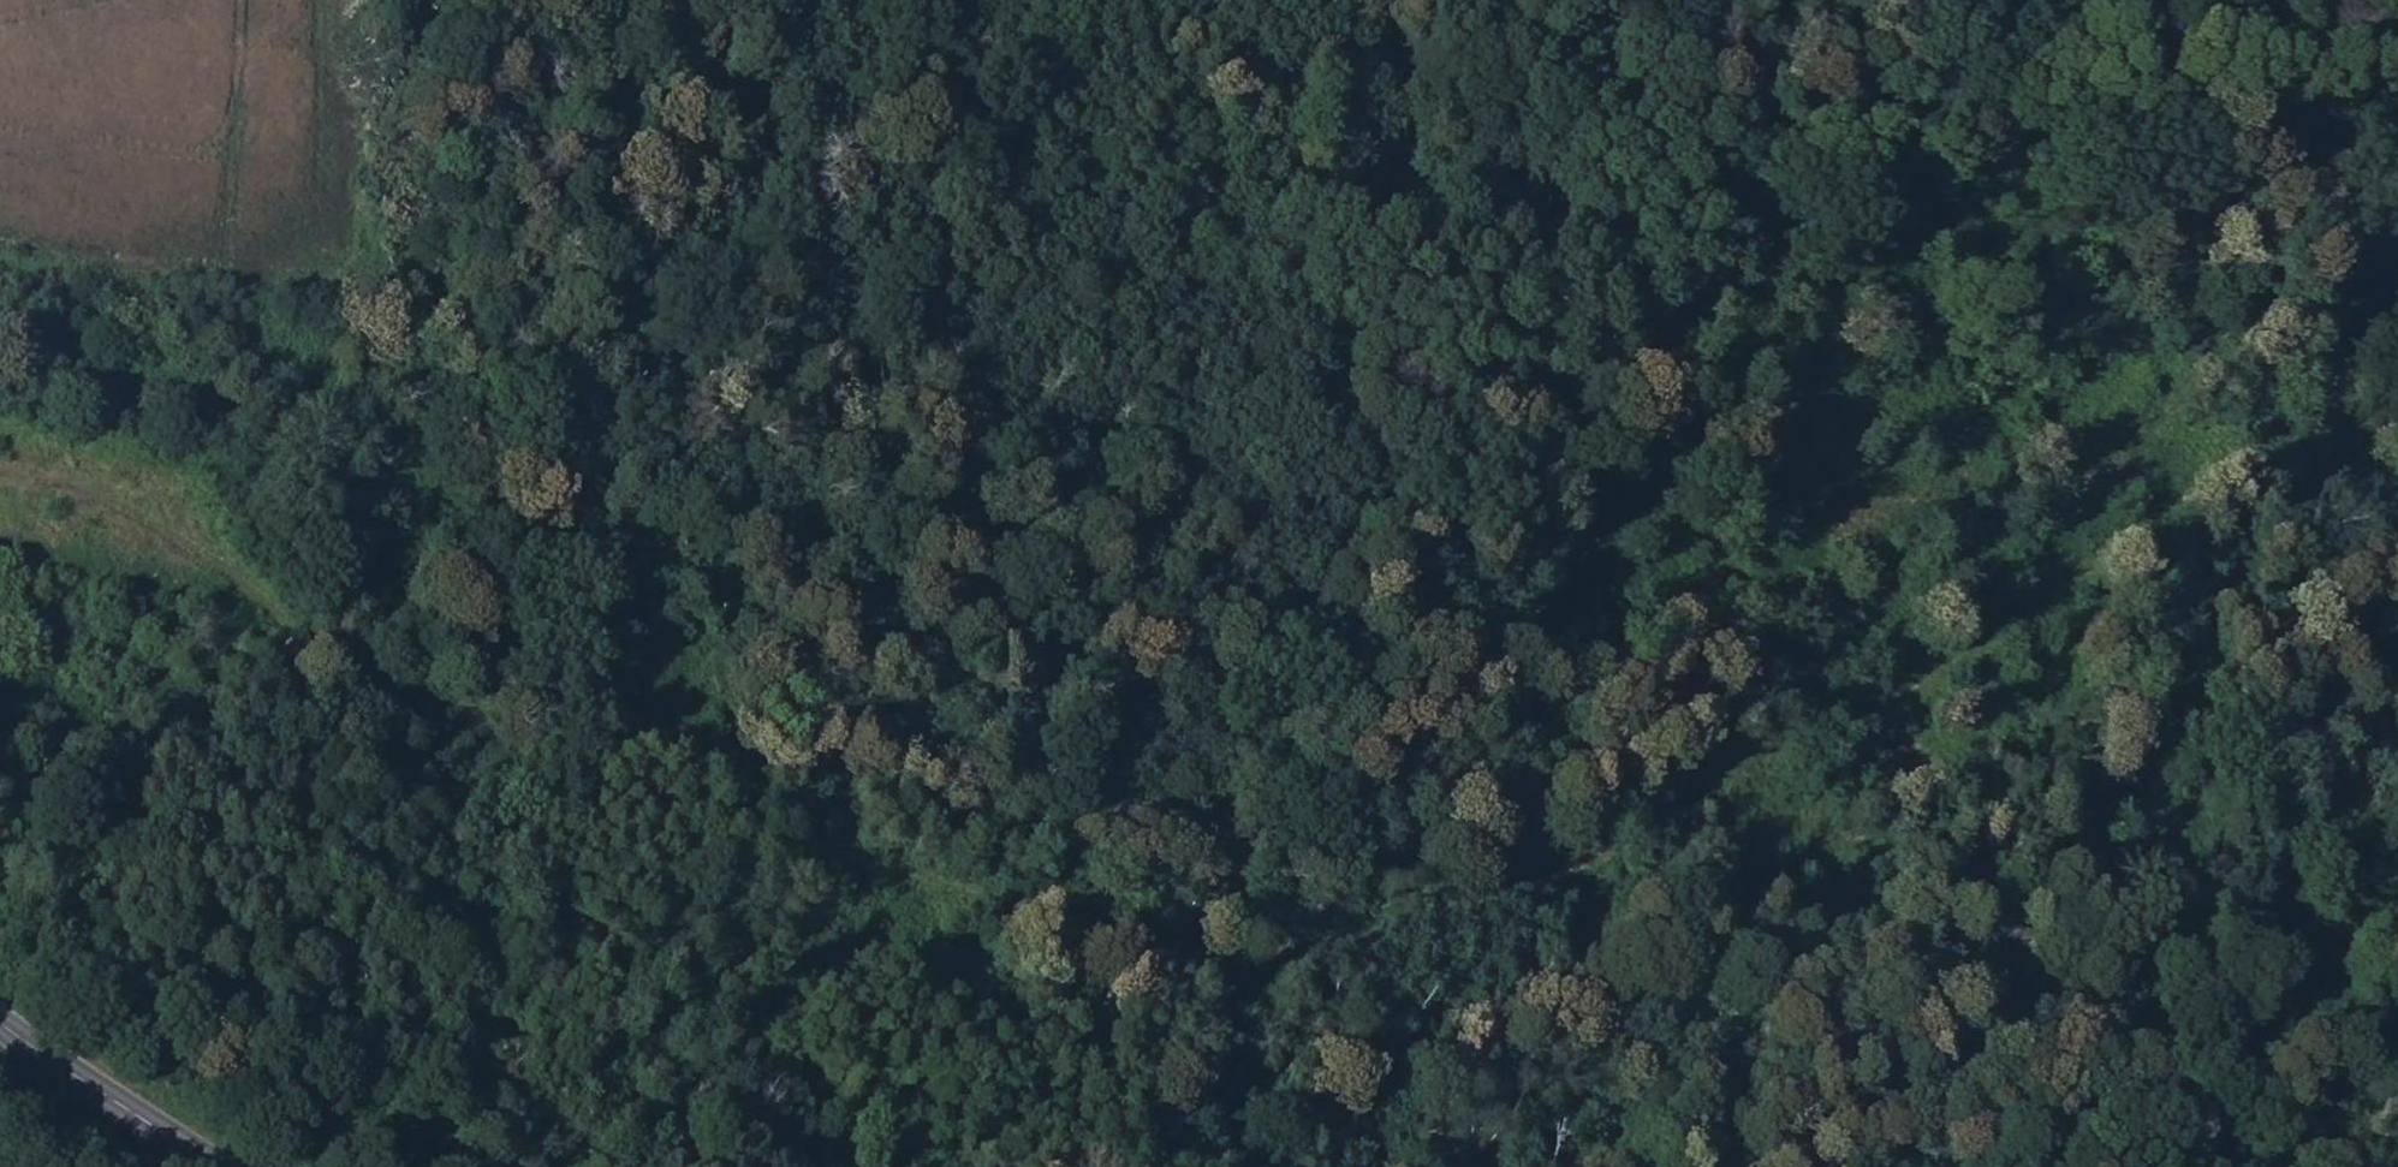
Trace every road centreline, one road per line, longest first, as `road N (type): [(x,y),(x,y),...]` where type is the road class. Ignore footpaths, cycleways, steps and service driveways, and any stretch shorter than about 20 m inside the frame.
road 1 (tertiary): [(242,1166),(0,1012)]

